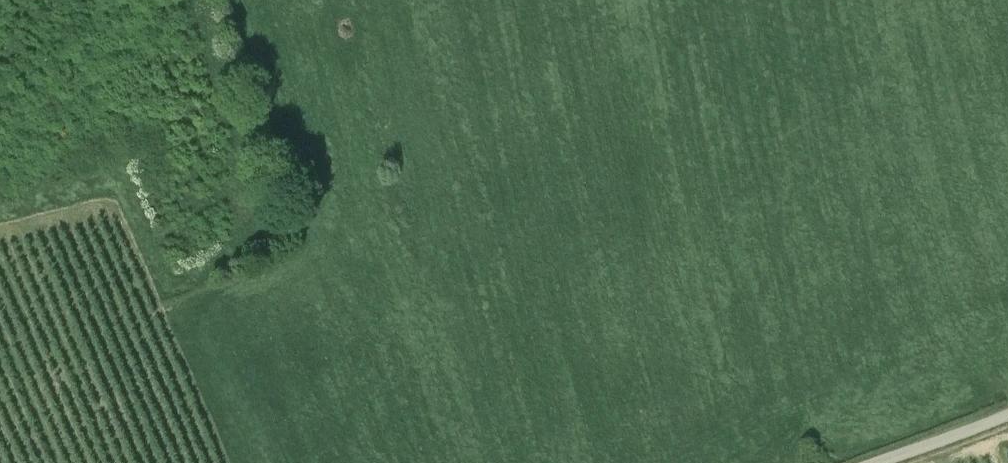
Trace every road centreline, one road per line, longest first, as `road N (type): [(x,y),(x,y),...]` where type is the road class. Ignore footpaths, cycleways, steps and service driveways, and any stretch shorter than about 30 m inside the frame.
road 1 (unclassified): [(878,462),(1007,415)]

